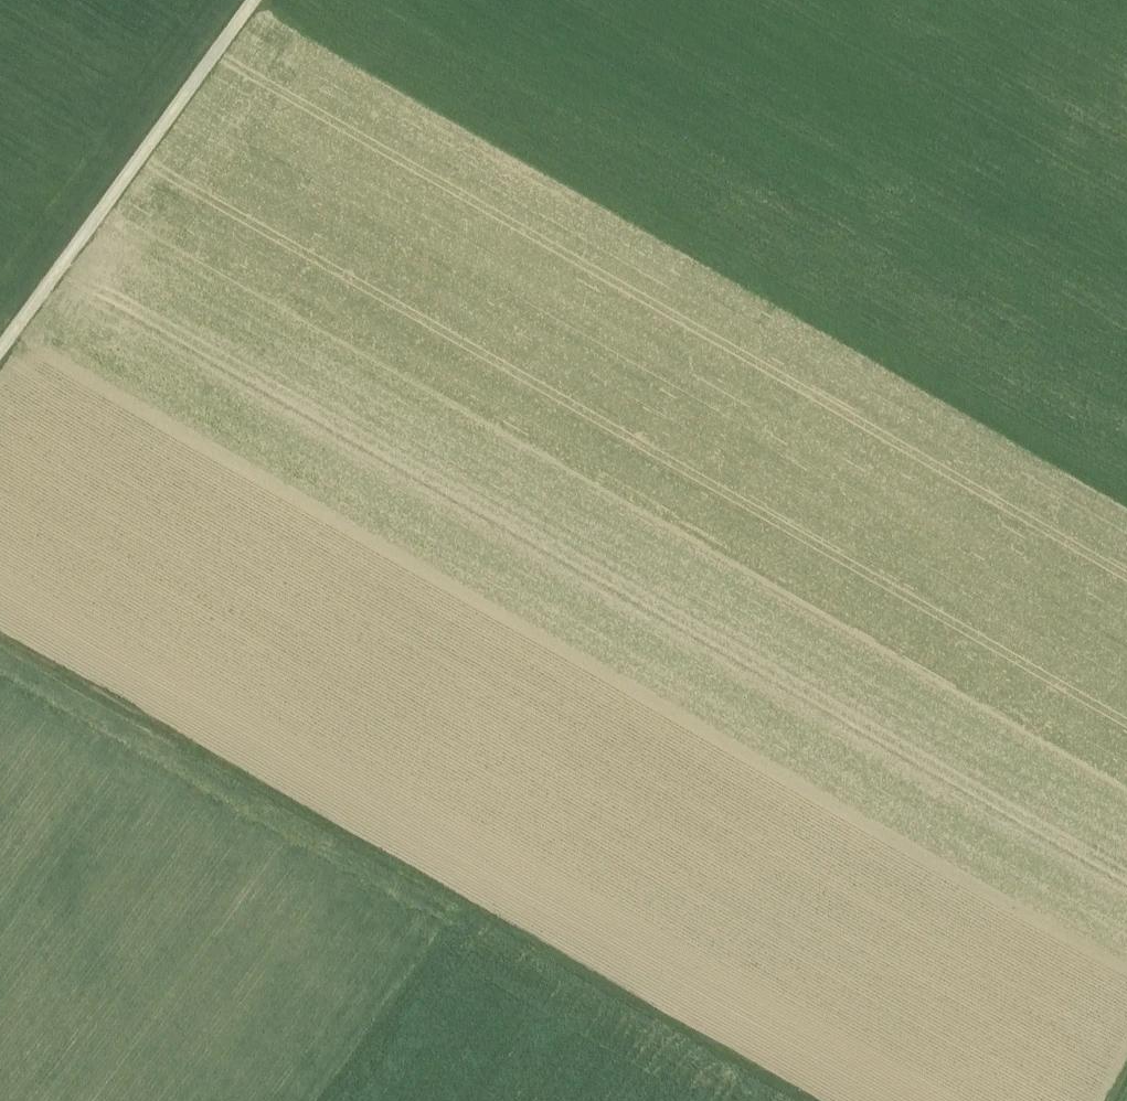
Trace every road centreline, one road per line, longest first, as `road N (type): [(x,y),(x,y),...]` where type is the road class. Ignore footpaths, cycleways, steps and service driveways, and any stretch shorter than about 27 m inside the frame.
road 1 (track): [(0,639),(815,1100)]
road 2 (track): [(0,352),(256,0)]

